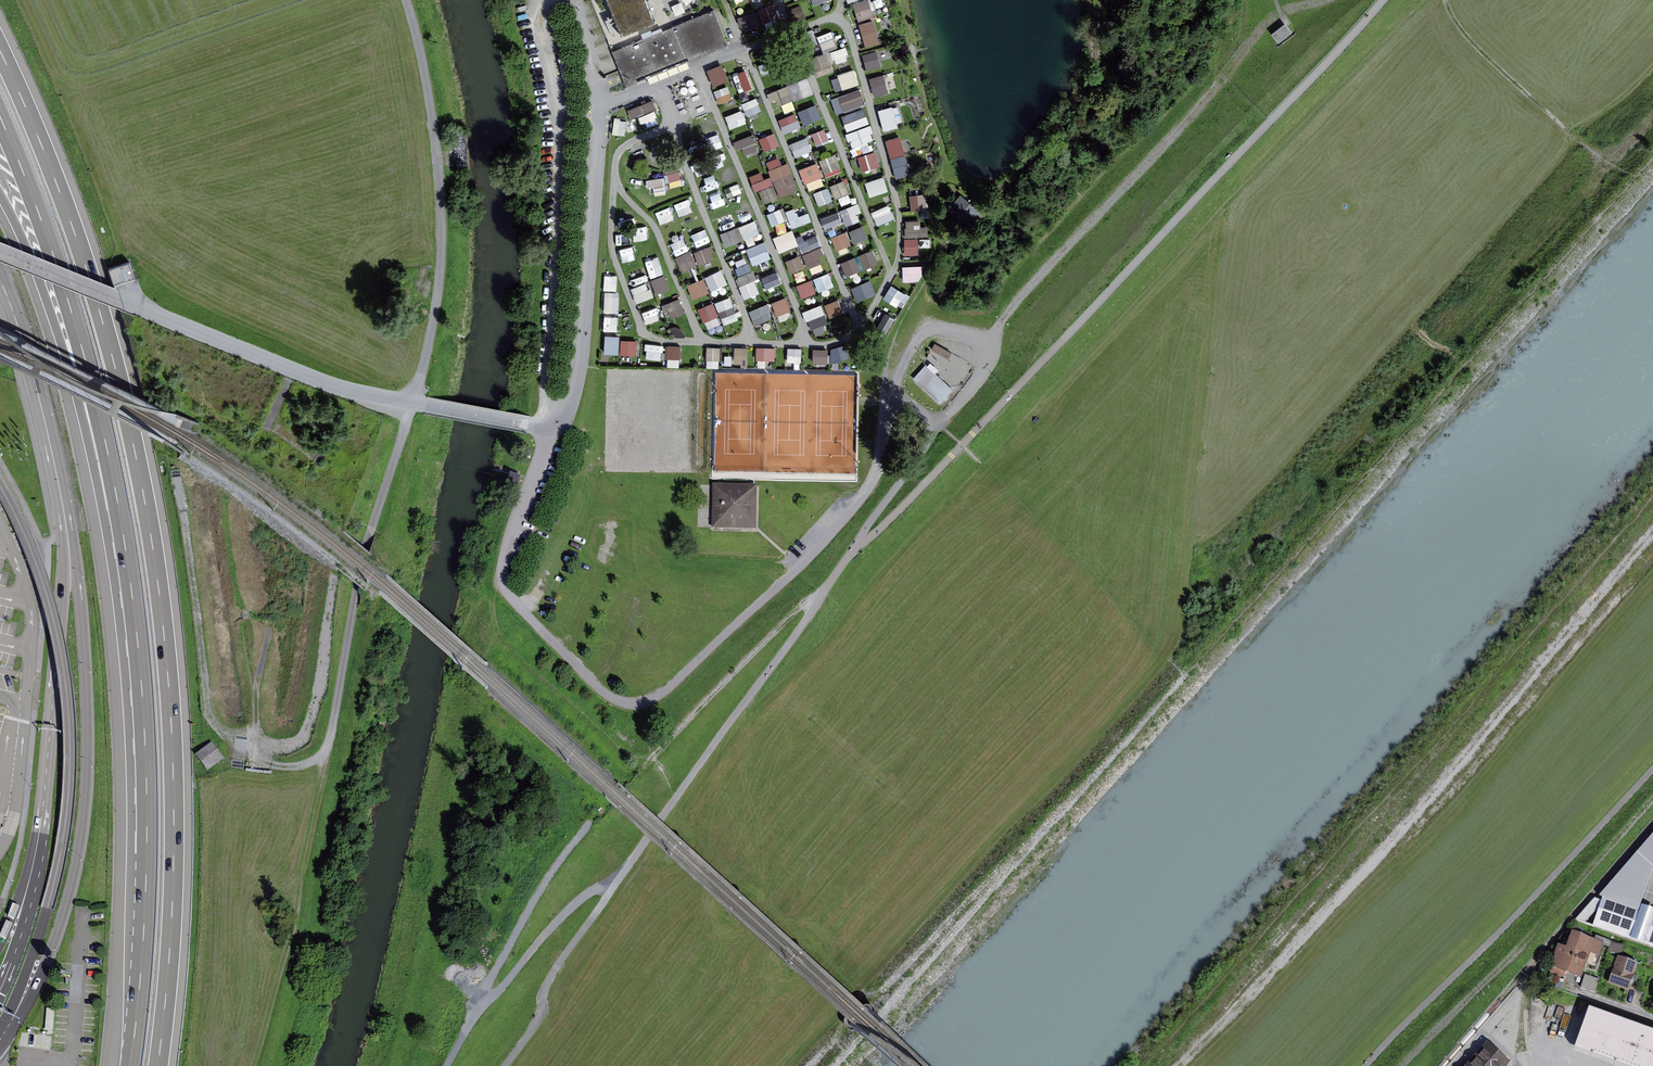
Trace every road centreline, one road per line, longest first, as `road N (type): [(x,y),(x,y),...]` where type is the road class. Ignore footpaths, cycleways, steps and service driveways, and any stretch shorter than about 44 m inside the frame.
road 1 (motorway): [(161,1065),(177,811),(154,532),(105,315),(0,42)]
road 2 (unclassified): [(124,300),(336,386),(553,429),(576,396),(584,360),(600,110),(745,50)]
road 3 (track): [(1383,0),(964,445),(861,541)]
road 4 (track): [(1180,1065),(1370,865),(1652,535)]
road 5 (track): [(185,516),(207,709),(226,736),(261,757),(305,765),(333,741),(368,541),(415,403)]
road 6 (motorway): [(101,410),(134,589),(147,739),(146,932),(132,1065)]
road 7 (track): [(861,541),(554,972),(540,1018),(506,1065)]
road 8 (track): [(1652,117),(1248,575)]
road 9 (secondary): [(0,1037),(57,939),(88,796),(87,666),(69,547)]
road 10 (secondary): [(69,547),(41,867),(0,989)]
road 11 (track): [(1369,1065),(1652,773)]
road 12 (track): [(333,741),(297,921),(256,1065)]
road 13 (motorway): [(0,111),(55,255),(101,410)]
road 14 (secondary): [(0,279),(28,354),(69,547)]
road 15 (track): [(618,881),(591,891),(555,924),(472,1015),(447,1065)]
road 16 (track): [(1446,0),(1461,31),(1620,179)]
road 17 (motorway): [(0,191),(101,410)]
road 18 (track): [(822,596),(648,762)]
road 19 (track): [(472,1015),(525,915),(589,822)]
road 20 (track): [(255,688),(222,496)]
road 21 (track): [(889,408),(919,407),(937,424),(861,541)]
road 22 (residential): [(0,250),(124,300)]
road 23 (track): [(270,627),(255,688),(261,757)]

